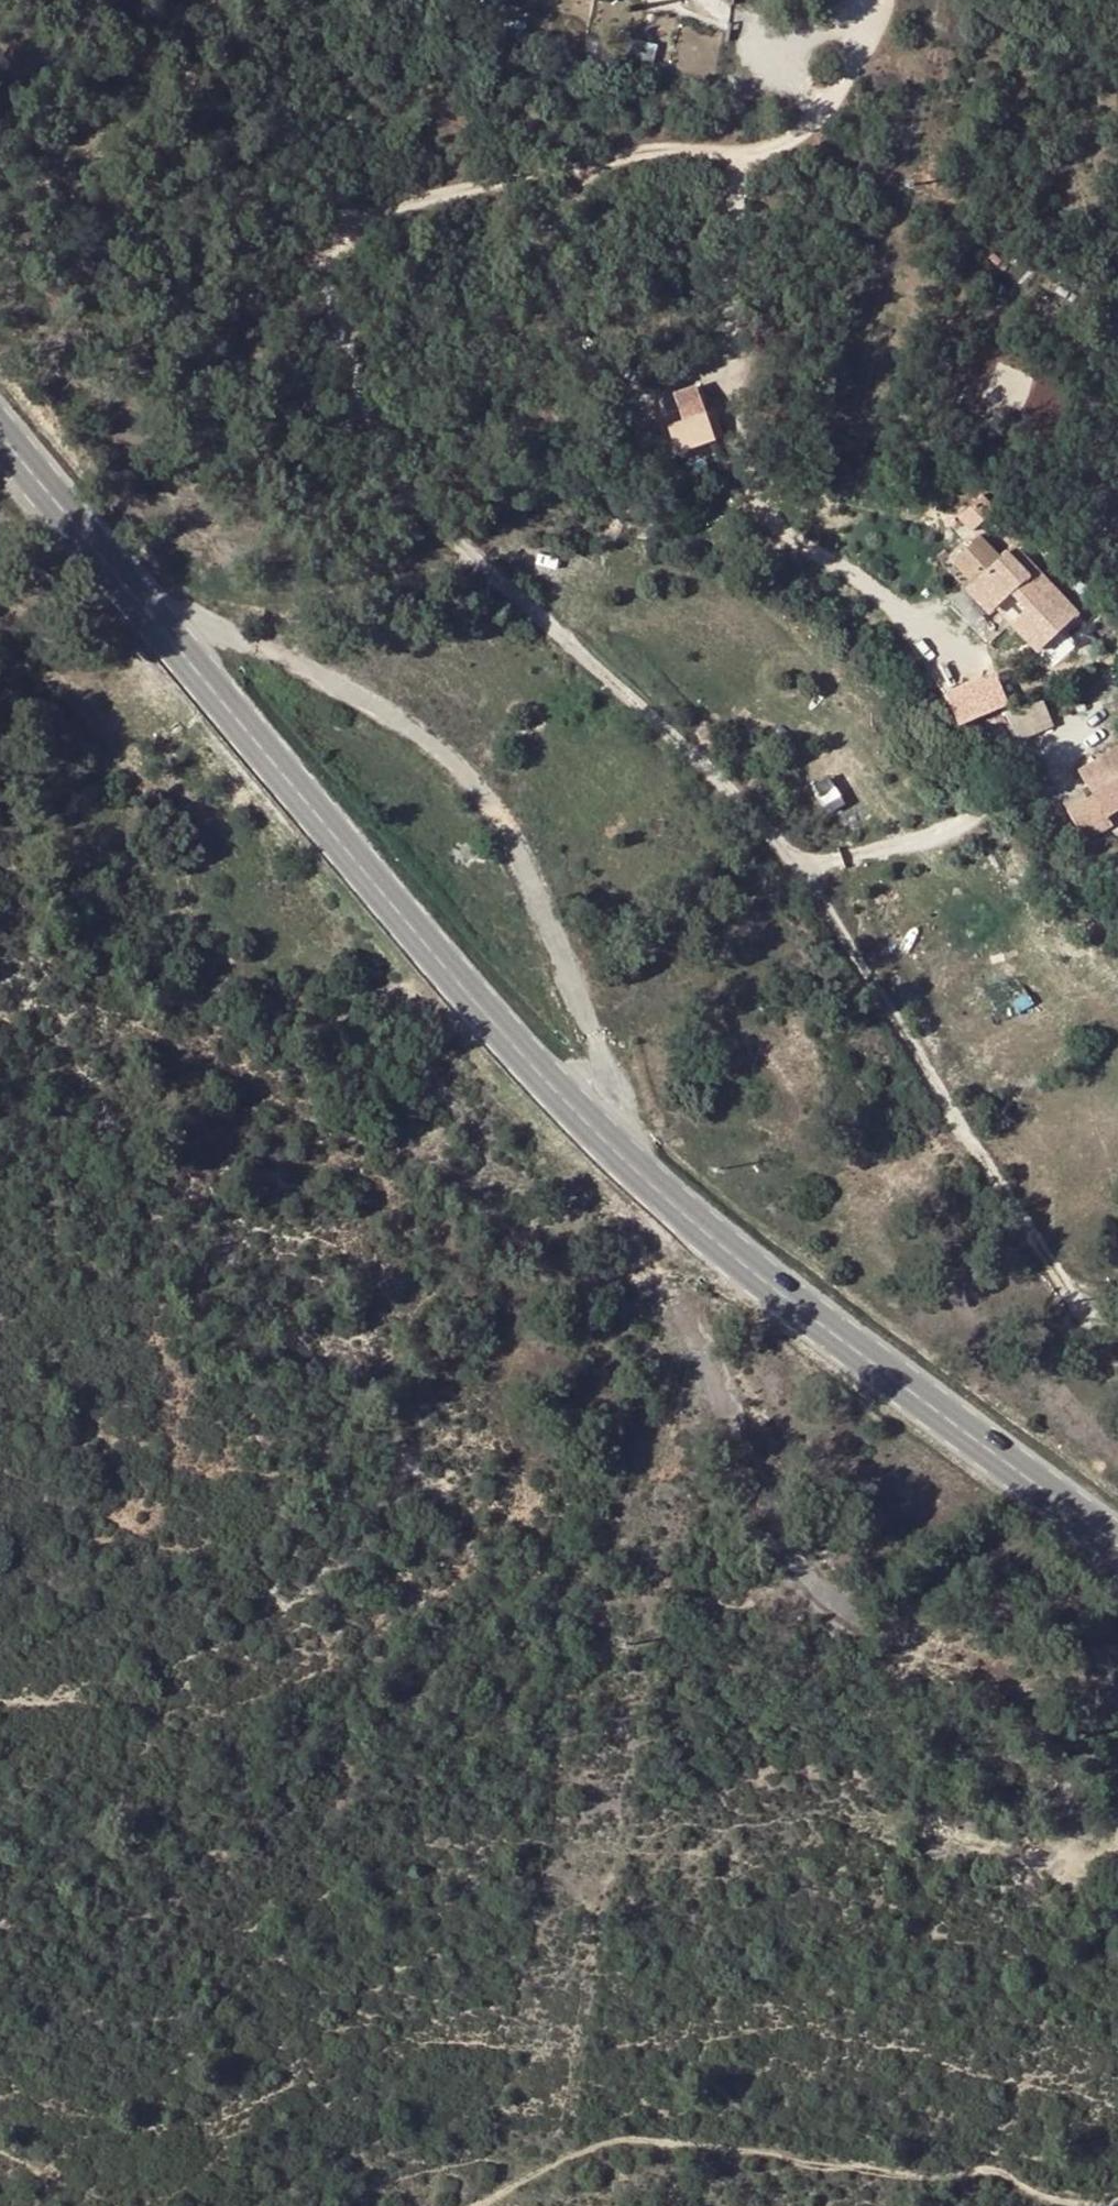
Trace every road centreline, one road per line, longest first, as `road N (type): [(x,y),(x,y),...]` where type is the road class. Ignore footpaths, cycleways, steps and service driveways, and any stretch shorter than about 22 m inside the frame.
road 1 (tertiary): [(1117,1544),(844,1338),(612,1139),(418,939),(0,438)]

